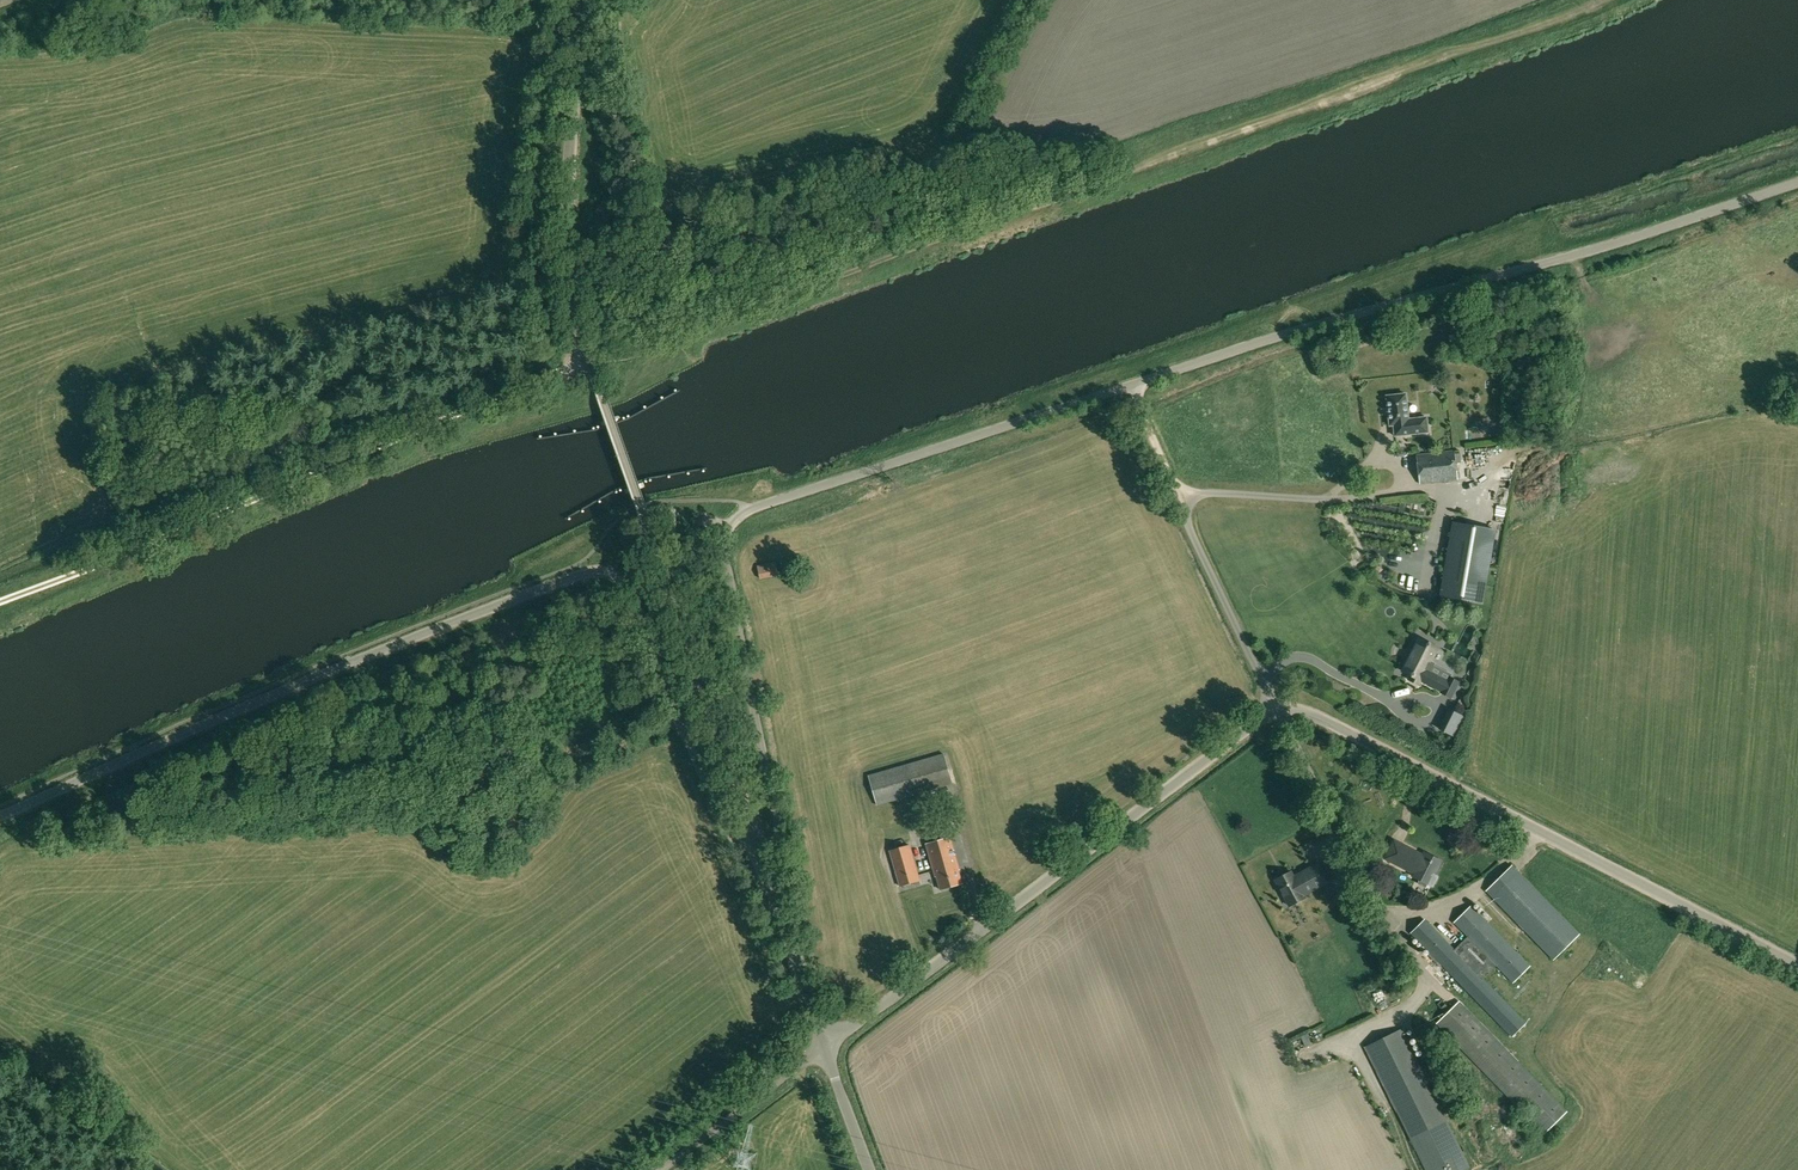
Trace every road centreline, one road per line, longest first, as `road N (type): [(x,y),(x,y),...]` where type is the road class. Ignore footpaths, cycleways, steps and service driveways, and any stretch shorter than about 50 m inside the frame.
road 1 (unclassified): [(1797,184),(1304,330),(751,511)]
road 2 (unclassified): [(0,818),(583,571)]
road 3 (track): [(1017,210),(1031,213),(1611,0)]
road 4 (unclassified): [(1797,967),(1303,714),(1274,714)]
road 5 (unclassified): [(571,273),(932,163),(965,134),(1037,0)]
road 6 (unclassified): [(825,1046),(1274,714)]
road 7 (unclassified): [(756,847),(590,361)]
road 8 (track): [(678,720),(622,738),(515,749),(406,707),(272,742),(188,732)]
road 9 (unclassified): [(165,538),(590,361)]
road 10 (unclassified): [(782,921),(788,871),(723,555),(729,526),(751,511)]
road 11 (unclassified): [(756,847),(726,826),(713,800),(635,591),(614,574),(583,571)]
road 12 (unclassified): [(571,273),(567,204),(583,0)]
road 13 (unclassified): [(661,1169),(825,1046)]
road 14 (track): [(0,609),(165,538)]
road 15 (unclassified): [(825,1046),(782,921)]
road 16 (unclassified): [(868,1169),(825,1046)]
road 17 (track): [(1192,495),(1159,453),(1137,386)]

